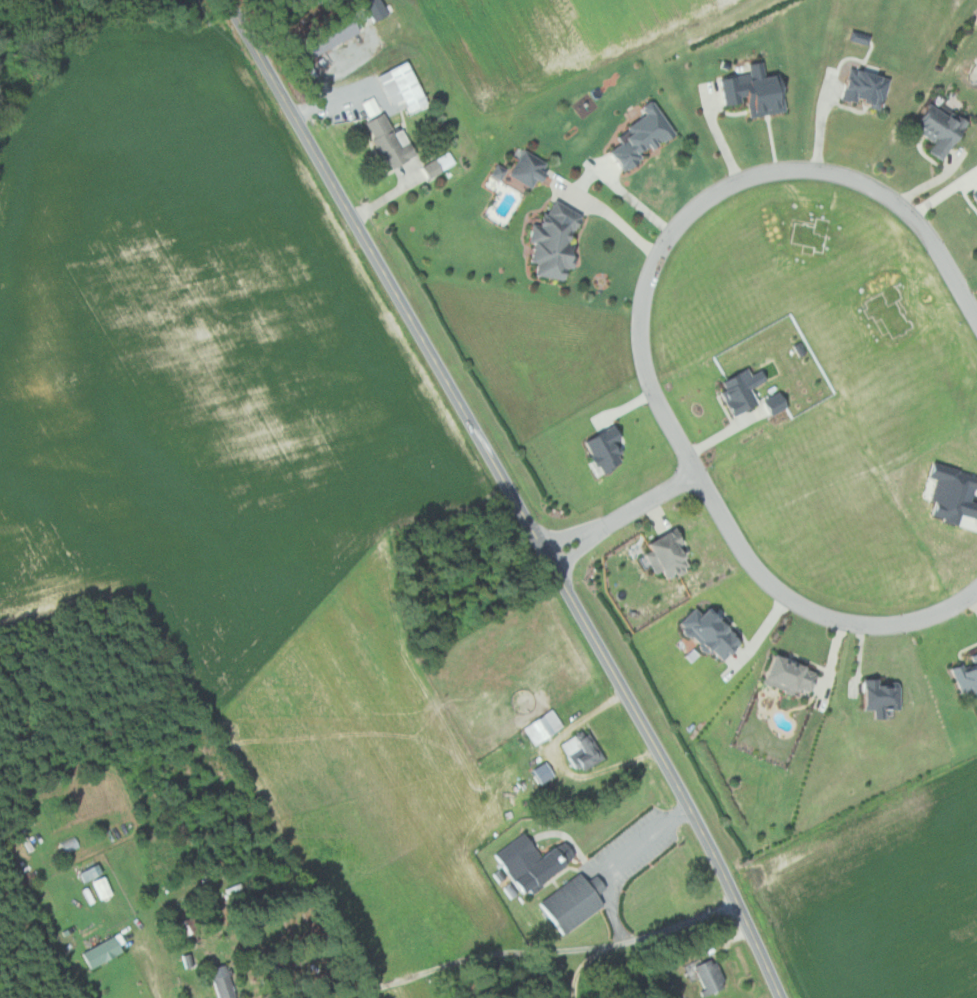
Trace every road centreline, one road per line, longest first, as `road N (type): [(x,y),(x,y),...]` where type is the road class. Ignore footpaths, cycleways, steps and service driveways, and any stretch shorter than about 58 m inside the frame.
road 1 (tertiary): [(738,900),(551,558),(226,0)]
road 2 (residential): [(976,587),(938,612),(878,624),(849,622),(787,596),(755,566),(697,472),(651,385),(640,323),(654,265),(692,210),(749,175),(782,169),(855,178),(894,199),(942,255),(976,316)]
road 3 (residential): [(738,900),(550,958),(492,959),(357,997)]
road 4 (residential): [(551,558),(697,472)]

